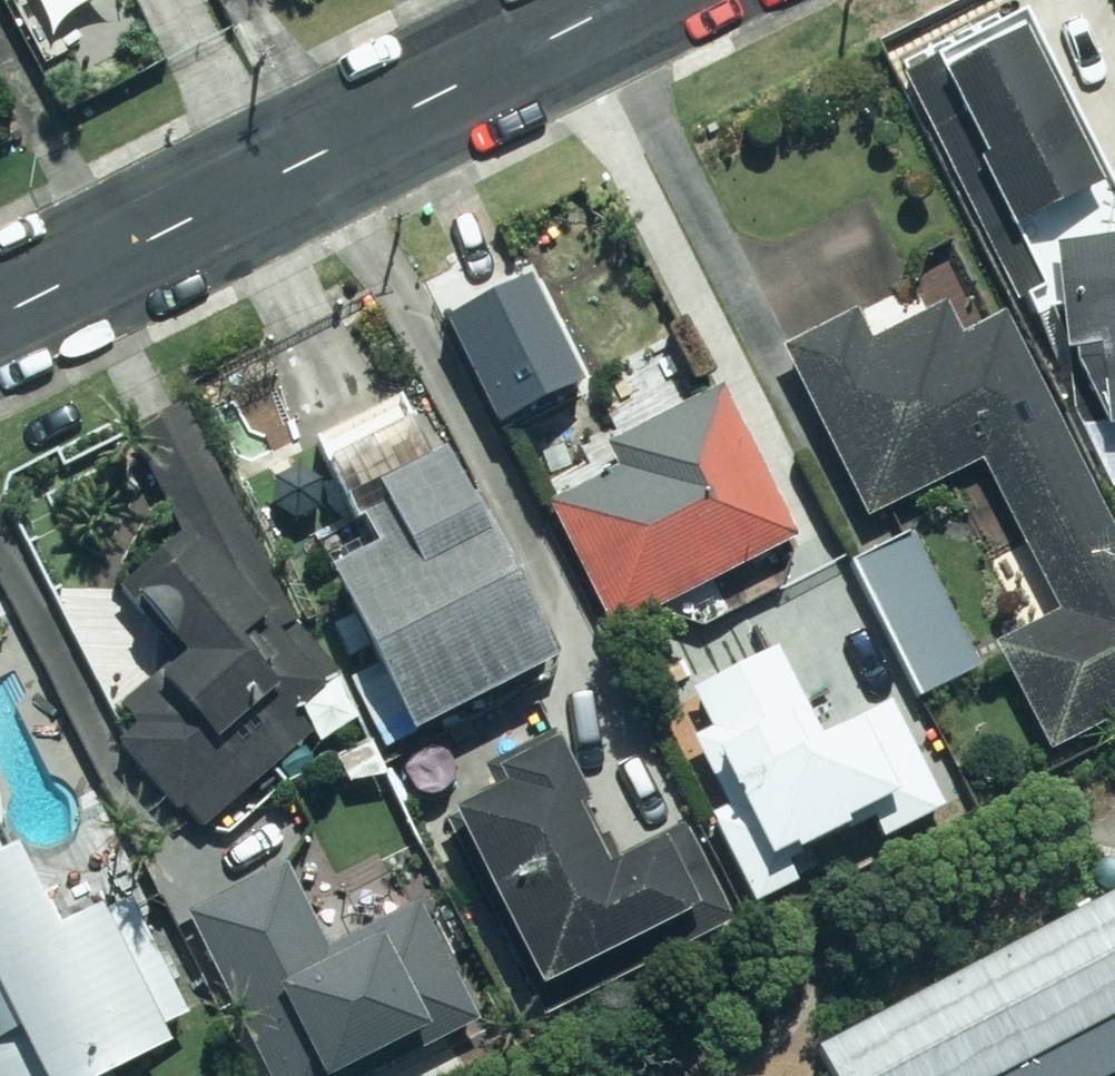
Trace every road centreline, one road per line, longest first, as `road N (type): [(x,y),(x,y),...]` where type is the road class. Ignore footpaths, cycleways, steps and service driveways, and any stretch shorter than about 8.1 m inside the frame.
road 1 (residential): [(648,0),(0,326)]

